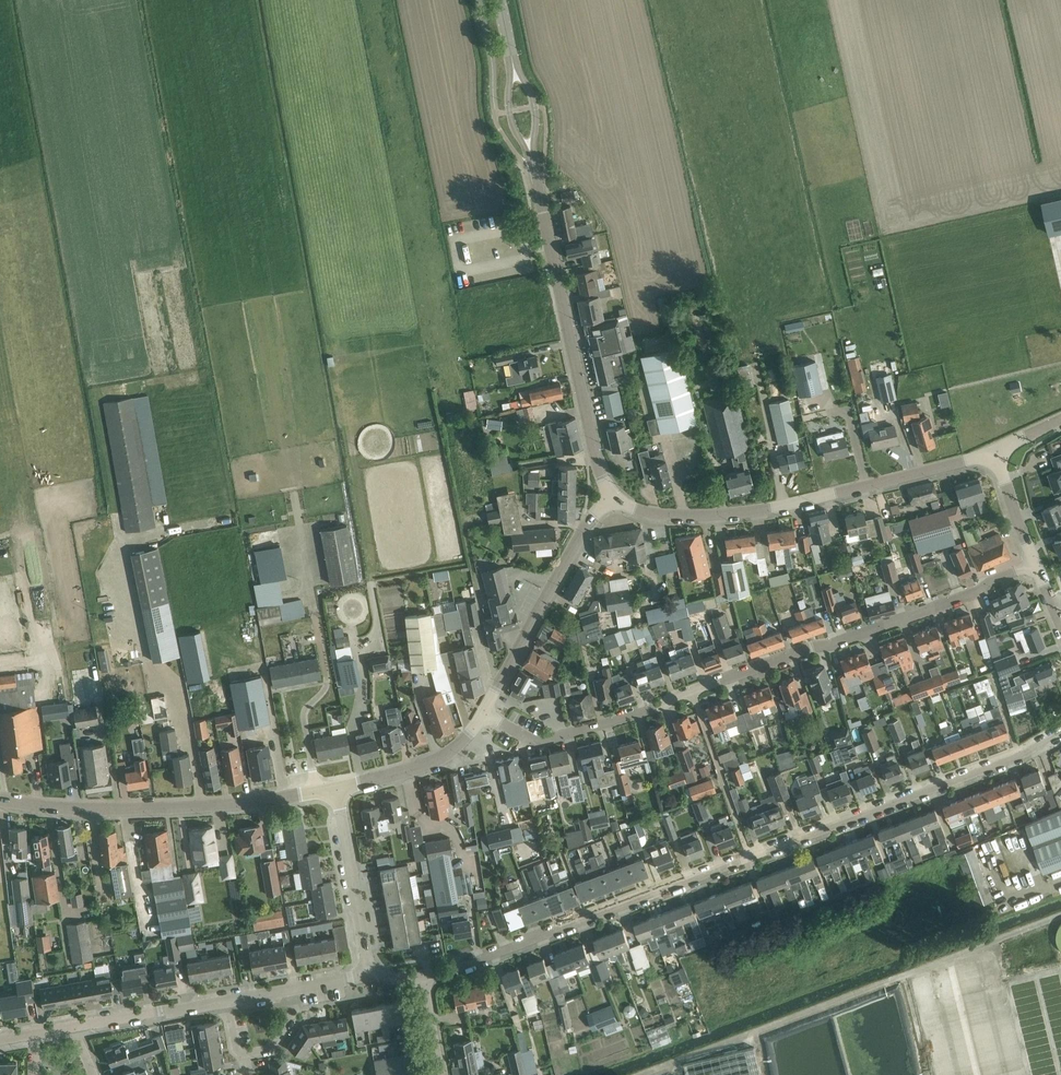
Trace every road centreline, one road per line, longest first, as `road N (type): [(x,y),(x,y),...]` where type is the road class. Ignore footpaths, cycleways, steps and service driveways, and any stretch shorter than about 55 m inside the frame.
road 1 (residential): [(421,978),(1020,756),(1060,733)]
road 2 (residential): [(484,713),(536,742),(660,707),(1035,565)]
road 3 (secondary): [(611,500),(658,514),(747,512),(995,452)]
road 4 (tertiary): [(611,500),(531,156)]
road 5 (secondary): [(0,800),(151,808),(337,787)]
road 6 (secondary): [(484,713),(579,538),(611,500)]
road 7 (residential): [(371,973),(337,787)]
road 8 (secondary): [(337,787),(439,758),(484,713)]
road 9 (residential): [(72,1027),(225,1001)]
road 10 (tertiary): [(1035,565),(995,452)]

